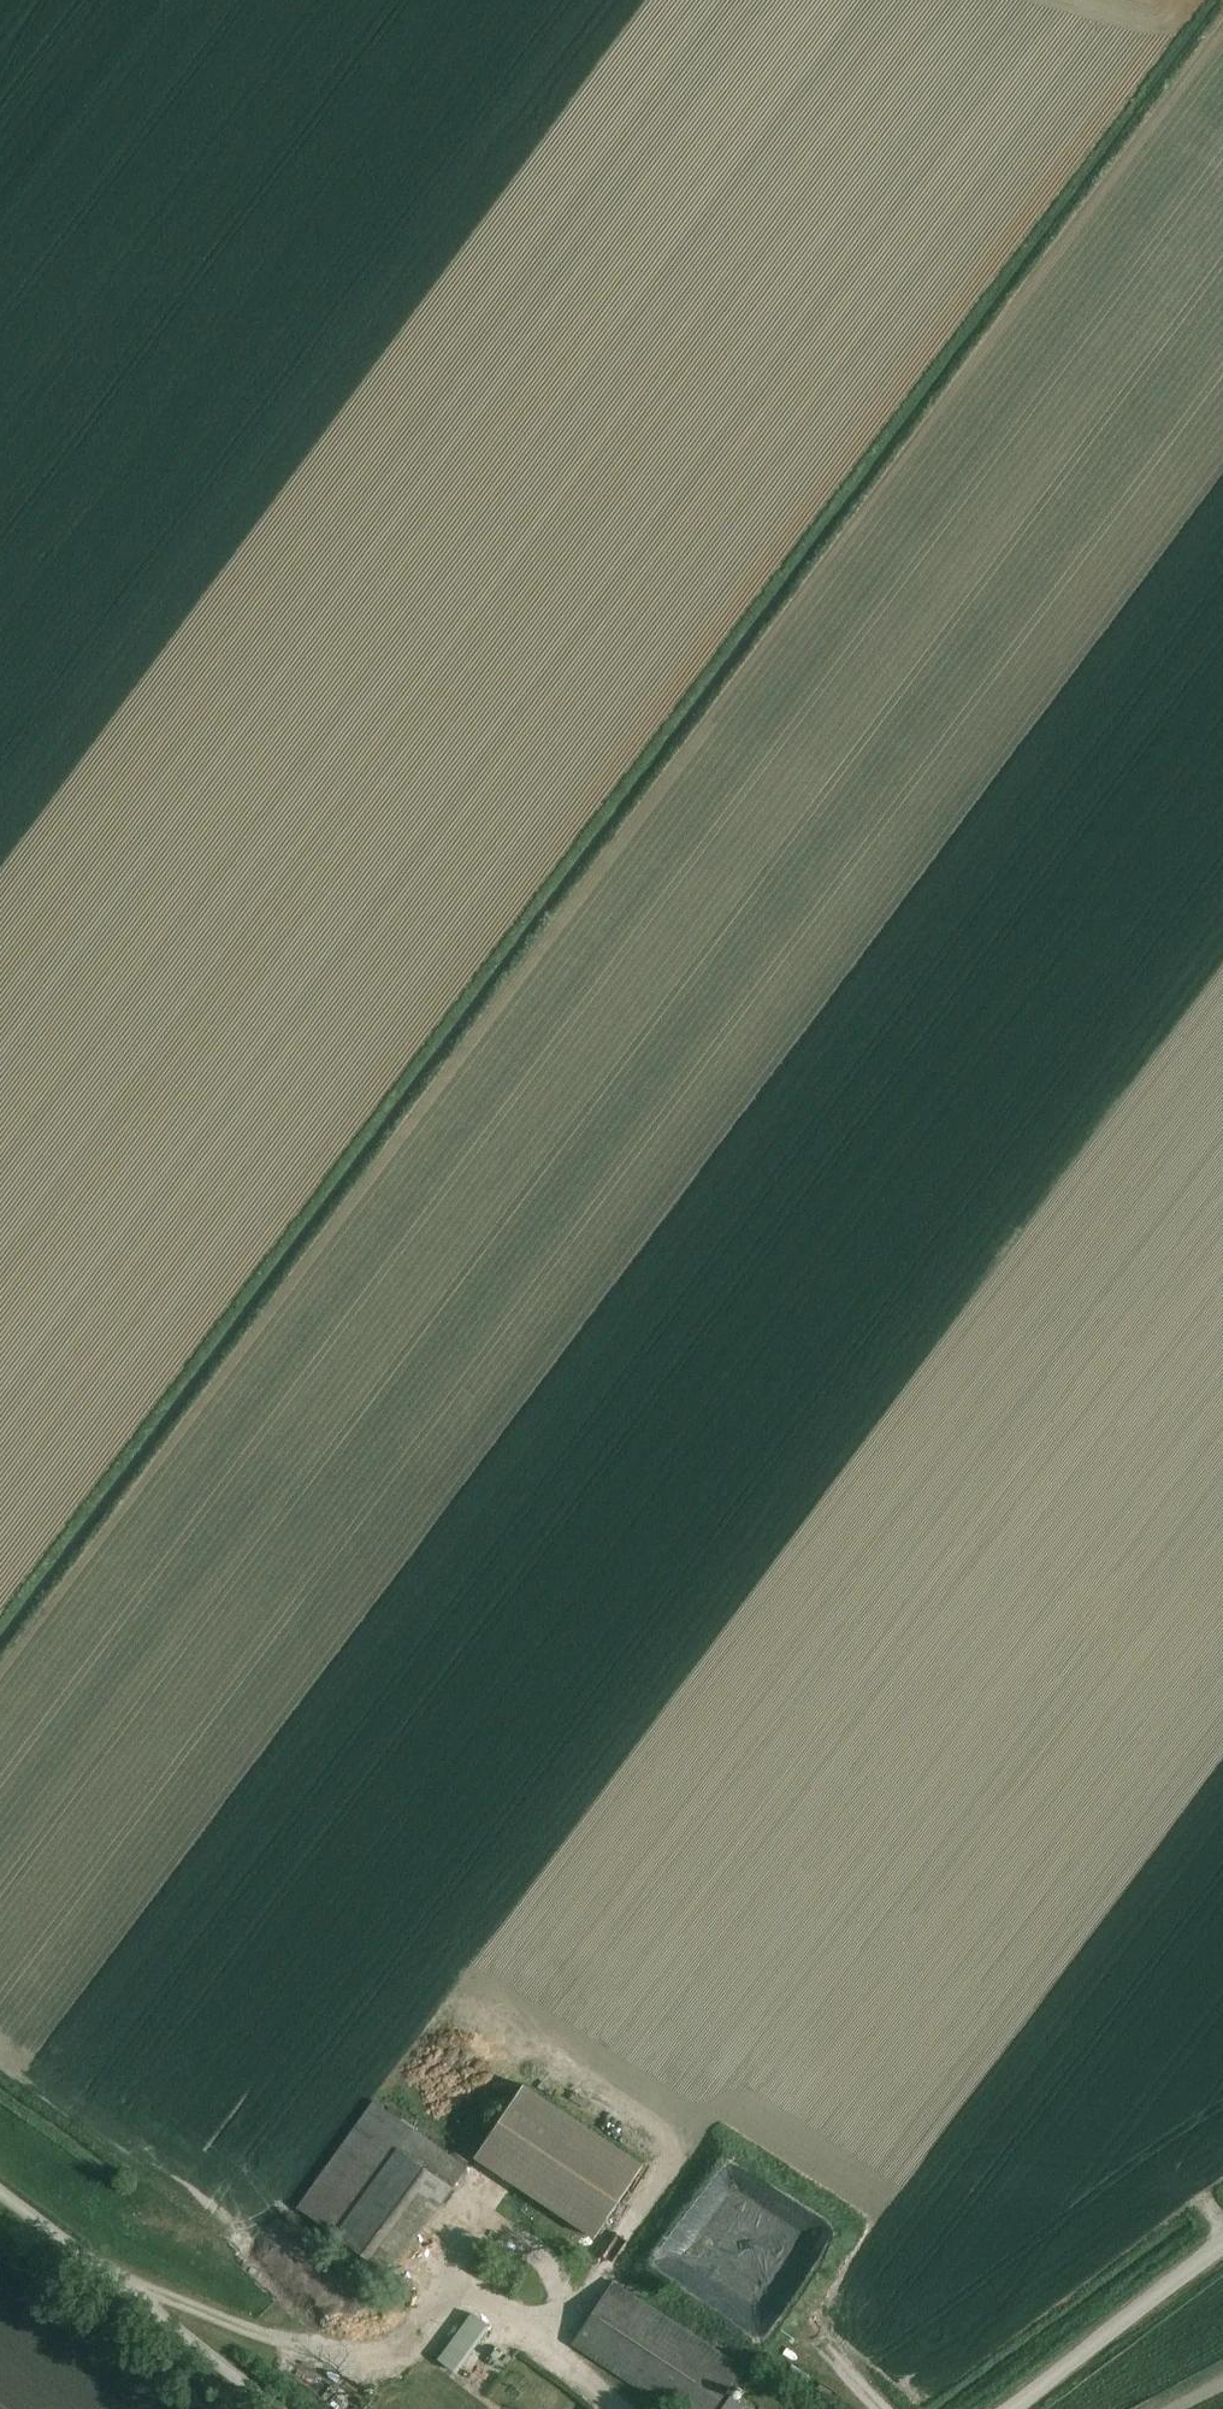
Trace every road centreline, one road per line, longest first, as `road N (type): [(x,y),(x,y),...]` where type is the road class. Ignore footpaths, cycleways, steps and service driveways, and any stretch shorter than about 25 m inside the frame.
road 1 (unclassified): [(256,2408),(0,2206)]
road 2 (unclassified): [(1222,2248),(1009,2408)]

